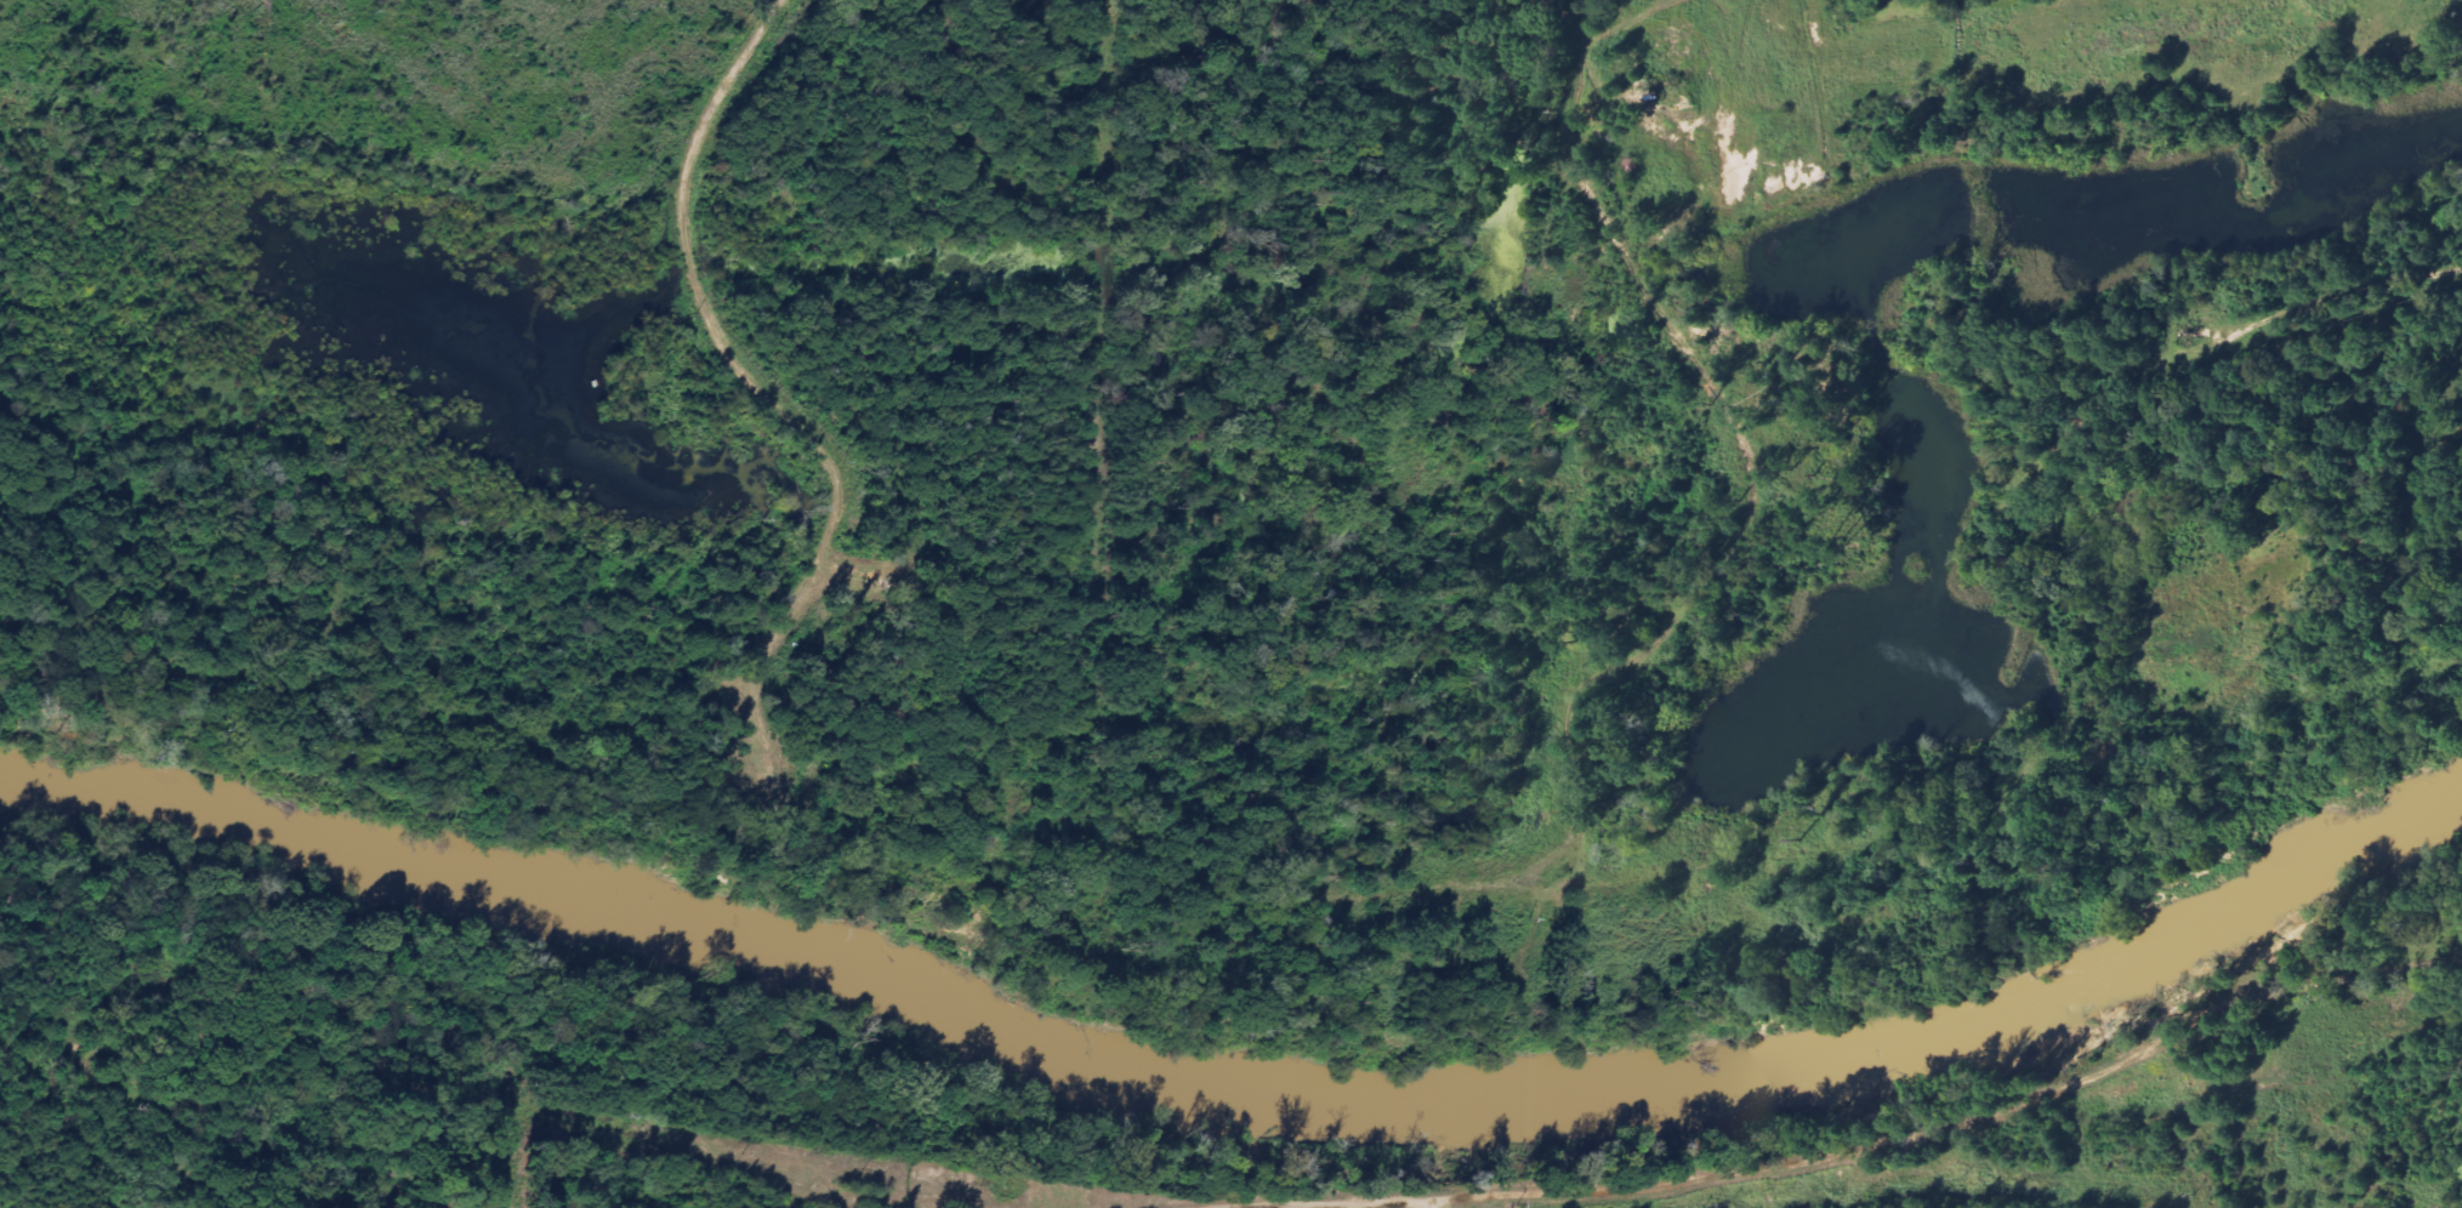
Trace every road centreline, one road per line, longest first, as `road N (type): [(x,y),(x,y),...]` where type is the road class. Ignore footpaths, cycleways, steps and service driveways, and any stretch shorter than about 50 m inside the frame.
road 1 (residential): [(2461,963),(2234,1001),(2185,1025),(2161,1050),(1897,1149),(1631,1192),(1327,1207)]

